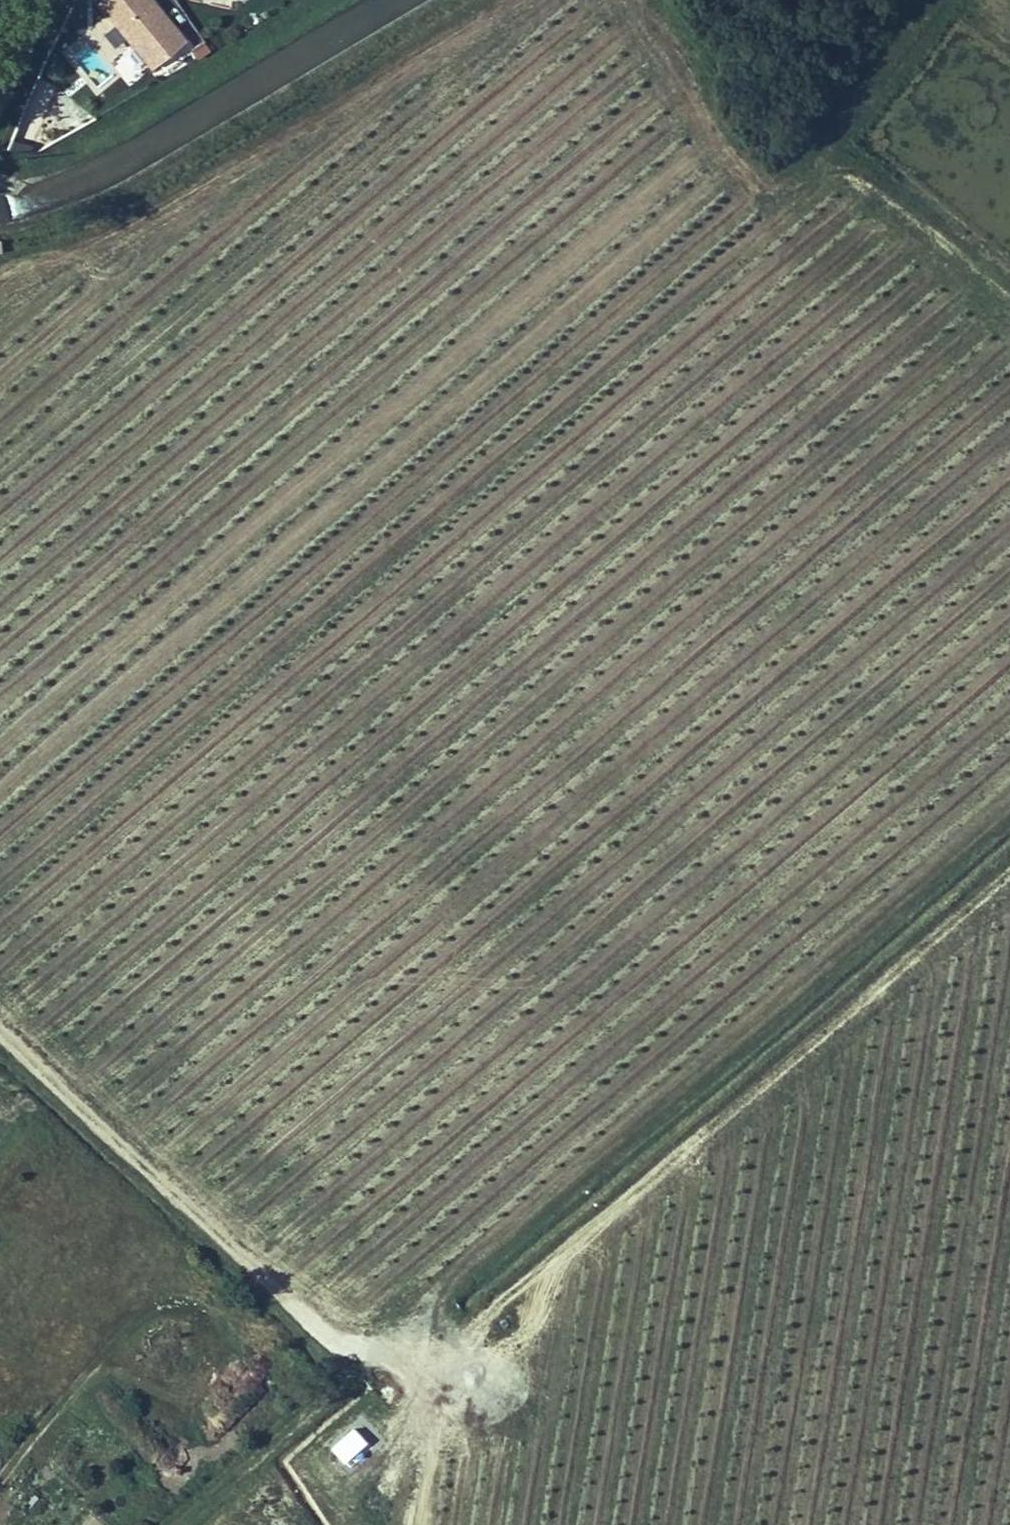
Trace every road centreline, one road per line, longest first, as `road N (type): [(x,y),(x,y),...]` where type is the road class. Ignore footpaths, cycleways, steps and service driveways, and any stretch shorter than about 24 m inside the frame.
road 1 (track): [(179,1524),(1009,823)]

